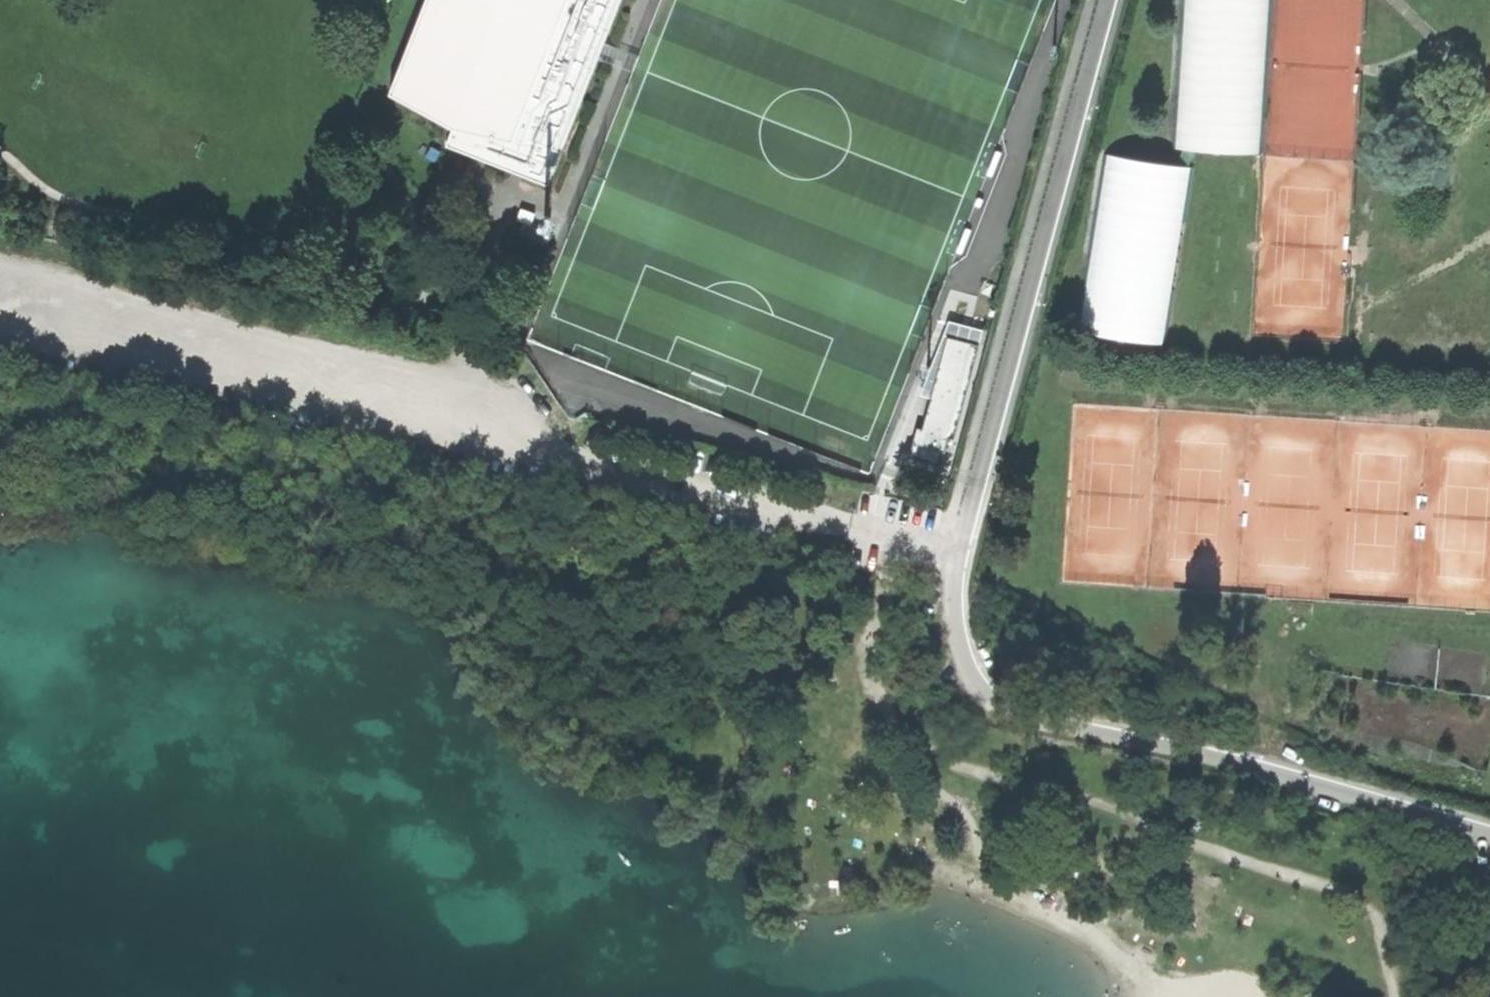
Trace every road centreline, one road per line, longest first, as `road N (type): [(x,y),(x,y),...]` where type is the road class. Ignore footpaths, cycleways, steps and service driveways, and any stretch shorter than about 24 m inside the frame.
road 1 (unclassified): [(1105,0),(953,550),(951,641),(984,693),(1489,835)]
road 2 (track): [(0,297),(435,405),(551,459),(953,550)]

